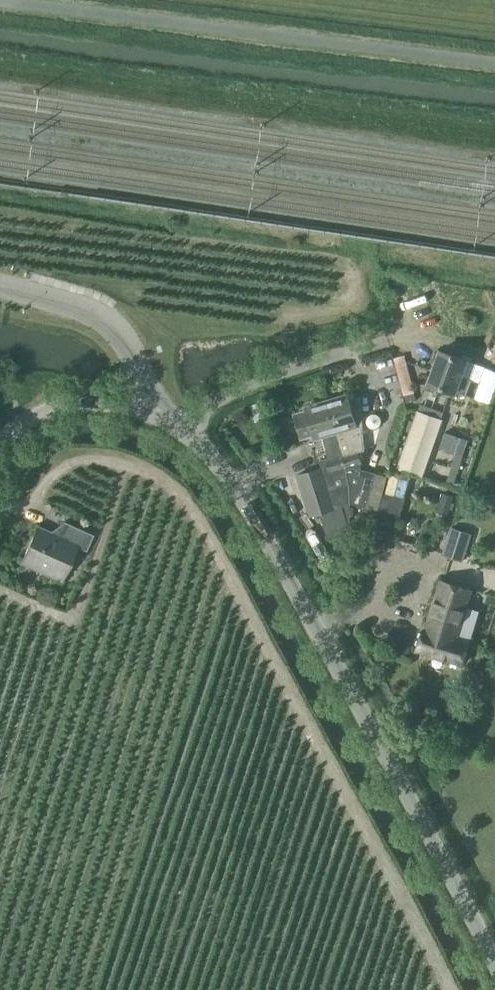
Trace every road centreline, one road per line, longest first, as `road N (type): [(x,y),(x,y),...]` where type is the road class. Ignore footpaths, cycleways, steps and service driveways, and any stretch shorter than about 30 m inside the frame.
road 1 (unclassified): [(494,970),(459,890),(234,483),(188,433)]
road 2 (unclassified): [(188,433),(226,395),(383,342)]

